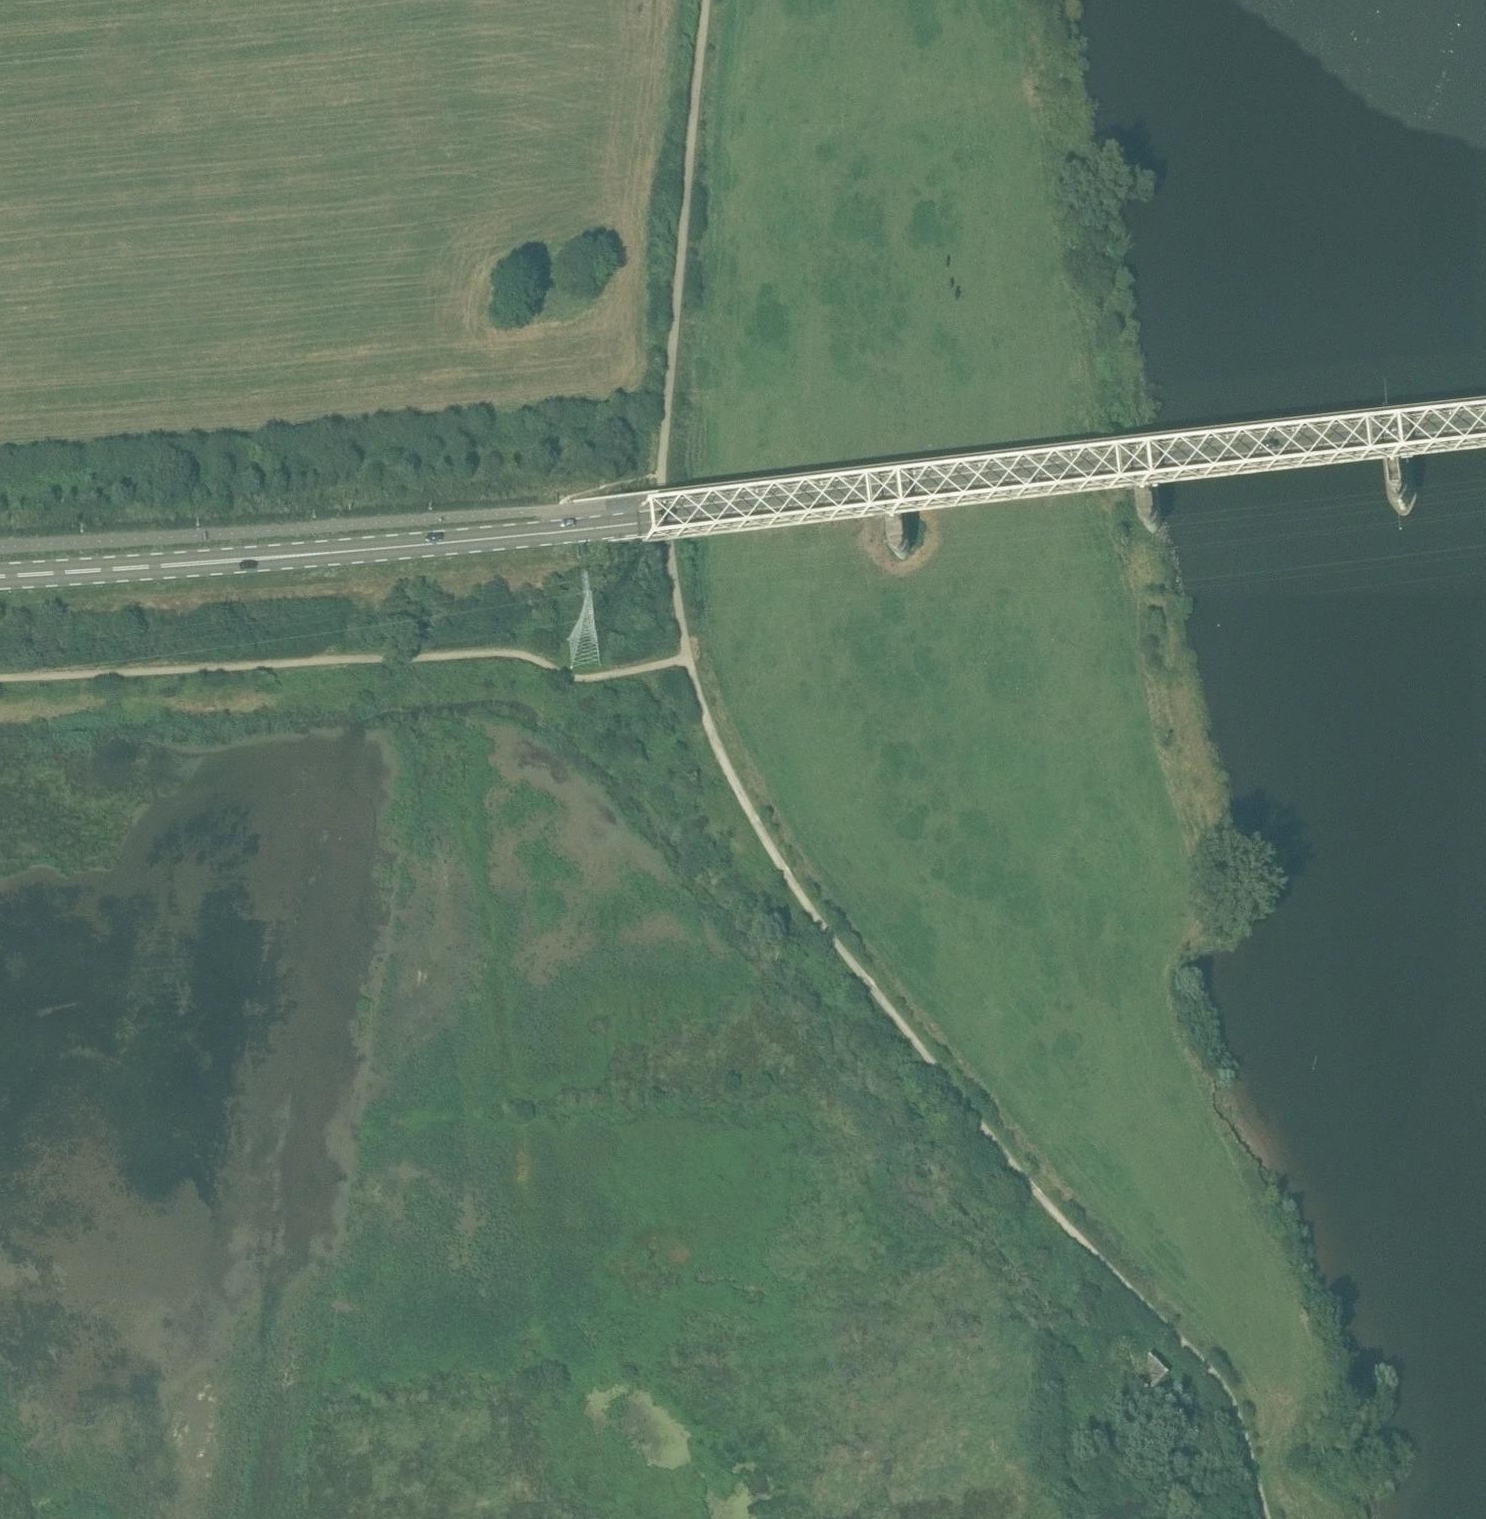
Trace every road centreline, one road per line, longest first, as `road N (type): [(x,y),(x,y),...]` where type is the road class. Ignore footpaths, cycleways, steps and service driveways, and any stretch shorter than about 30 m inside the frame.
road 1 (track): [(689,658),(724,757),(817,915),(1056,1212),(1225,1386),(1269,1518)]
road 2 (primary): [(647,520),(1485,429)]
road 3 (primary): [(647,520),(0,574)]

